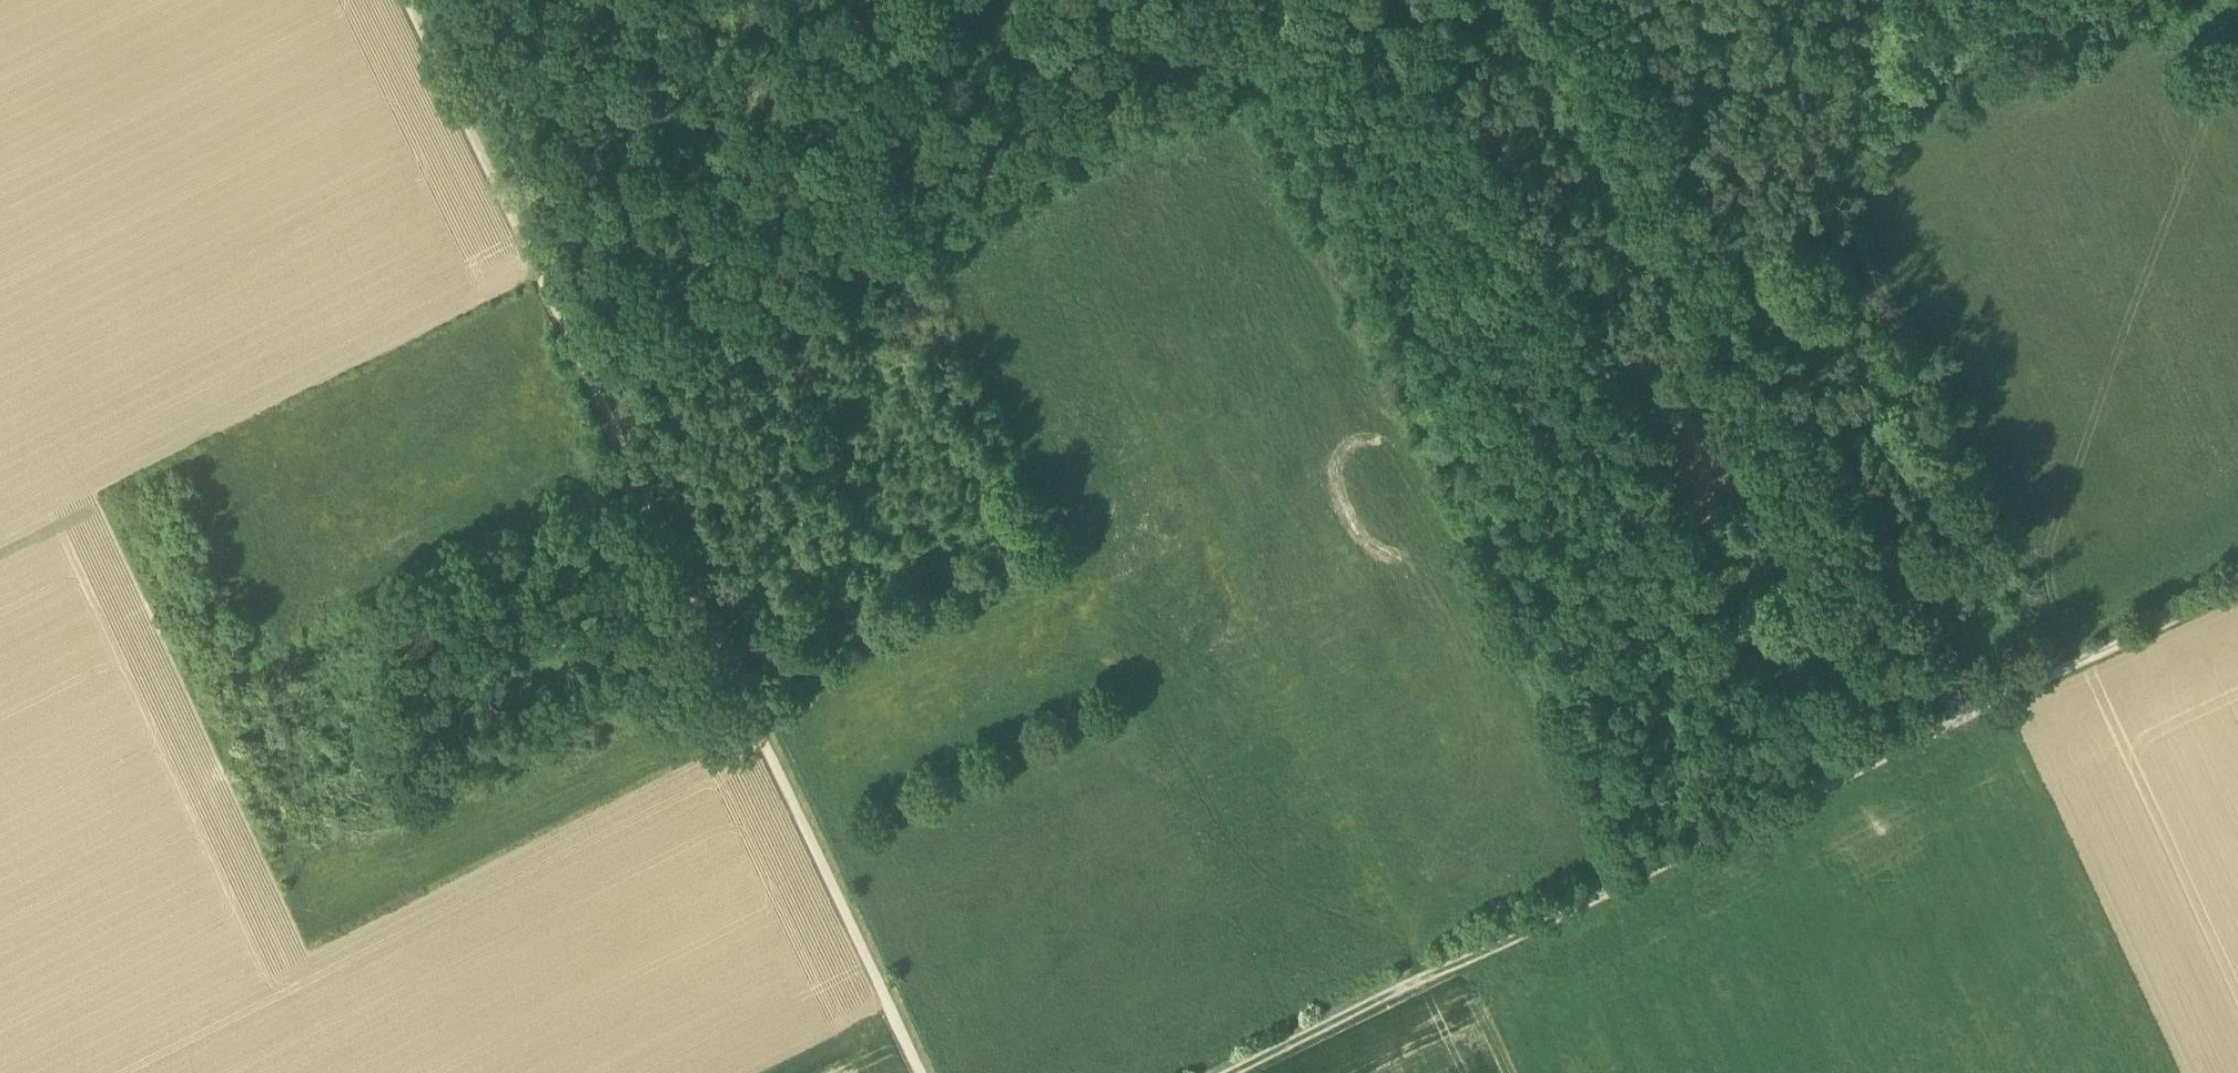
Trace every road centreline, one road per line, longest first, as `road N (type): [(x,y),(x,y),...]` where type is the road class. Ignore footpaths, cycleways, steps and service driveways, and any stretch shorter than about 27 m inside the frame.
road 1 (track): [(408,0),(918,1072)]
road 2 (track): [(1233,1072),(2237,584)]
road 3 (track): [(584,364),(1357,0)]

